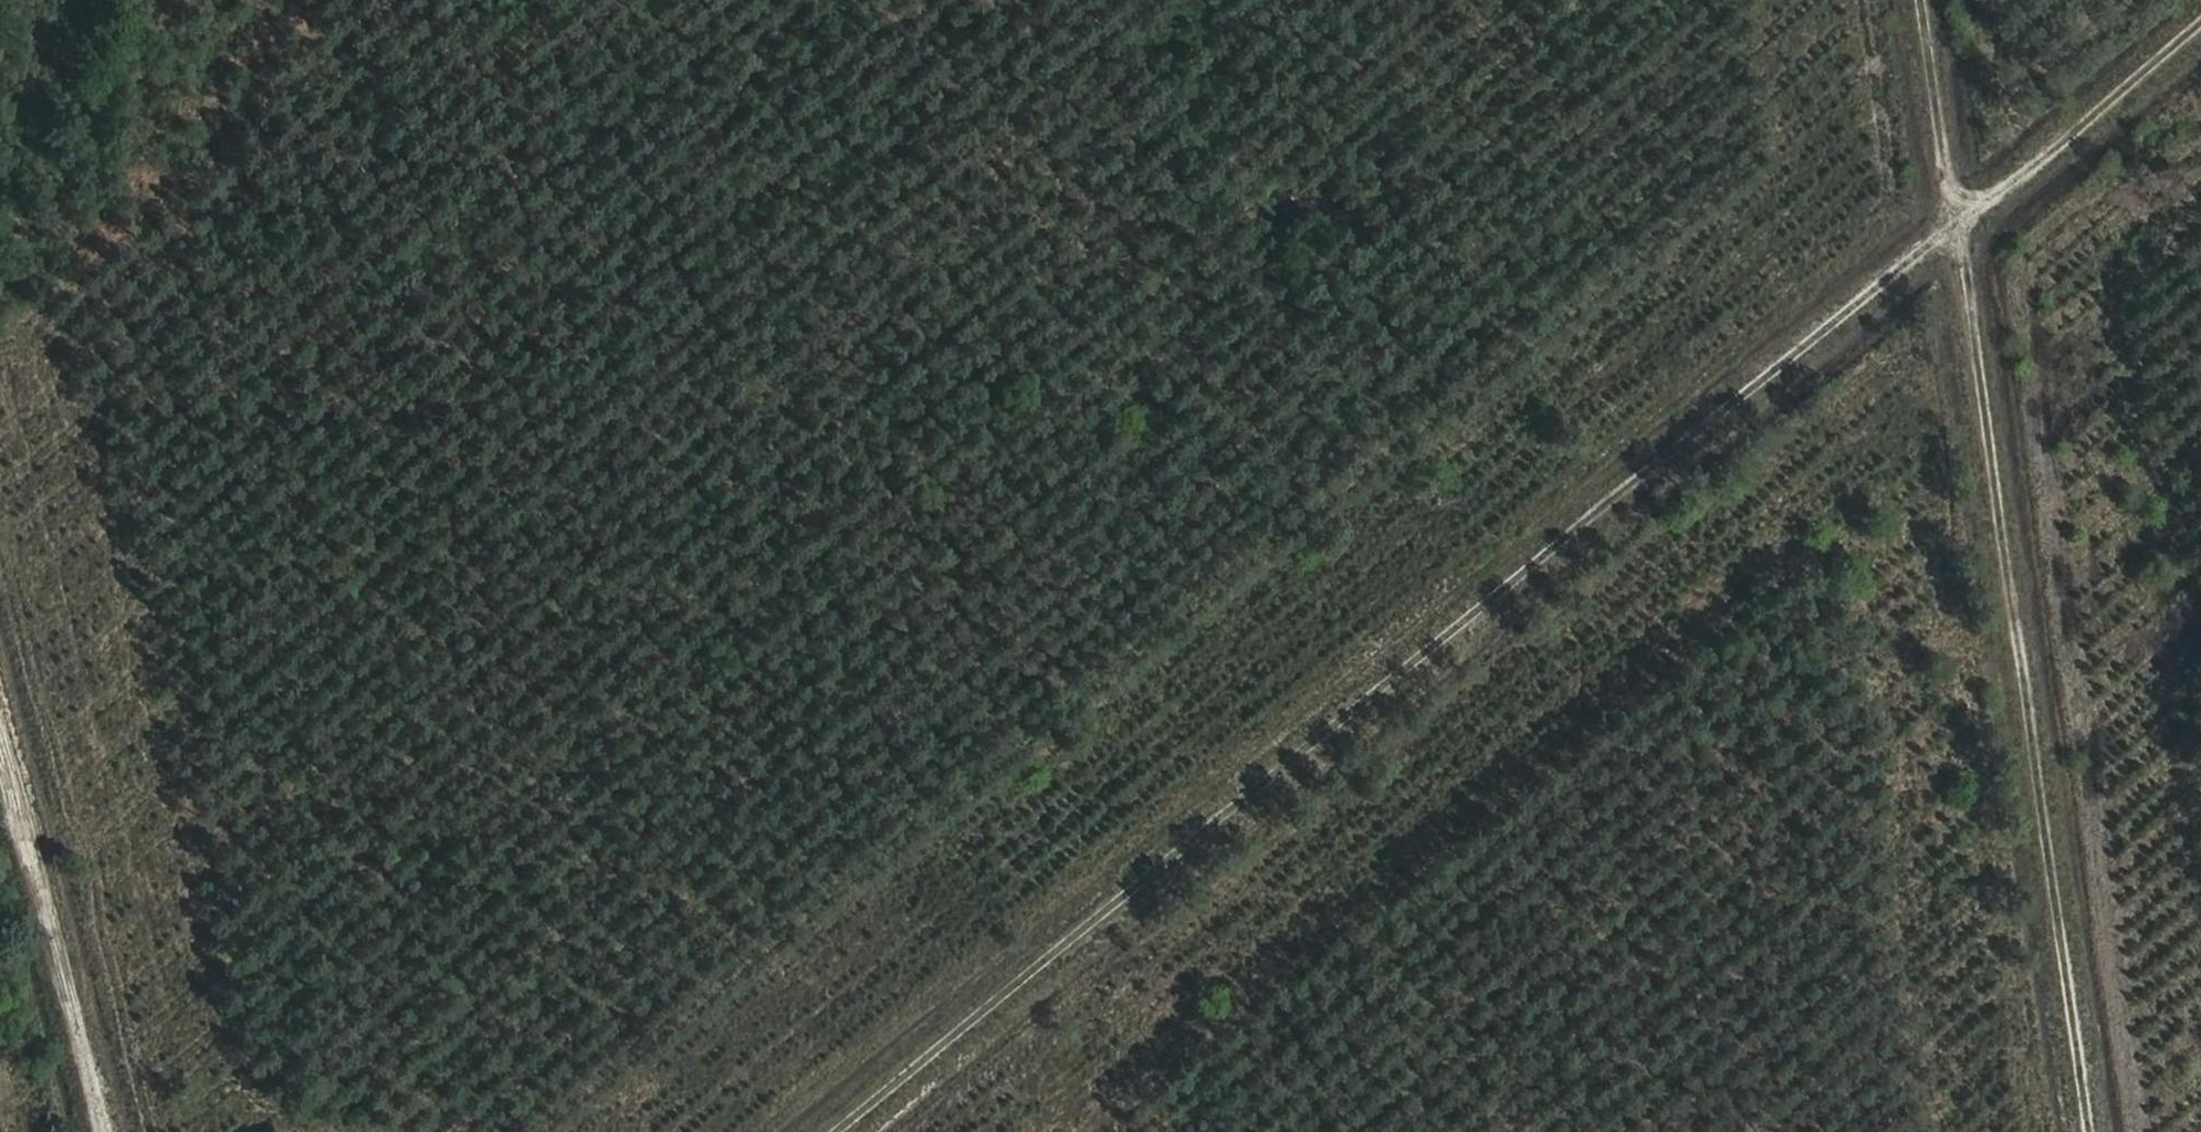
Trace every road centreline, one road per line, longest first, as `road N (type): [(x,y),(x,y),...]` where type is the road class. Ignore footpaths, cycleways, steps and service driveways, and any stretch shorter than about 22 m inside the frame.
road 1 (track): [(2200,34),(840,1131)]
road 2 (track): [(1918,0),(1950,237),(2098,1131)]
road 3 (track): [(113,1131),(0,703)]

